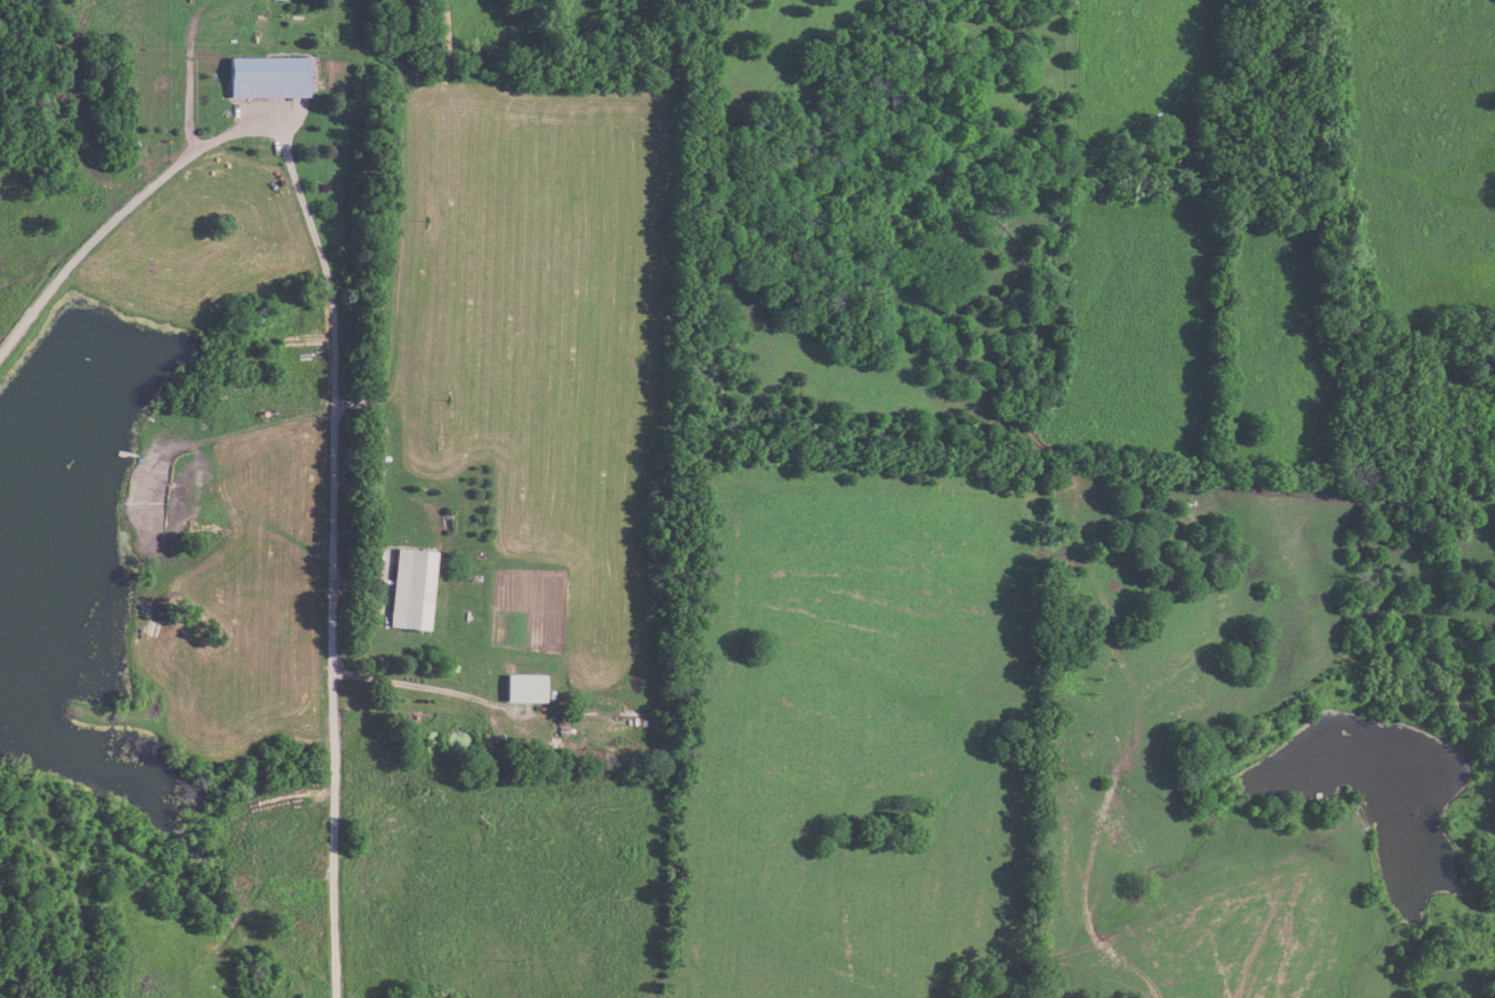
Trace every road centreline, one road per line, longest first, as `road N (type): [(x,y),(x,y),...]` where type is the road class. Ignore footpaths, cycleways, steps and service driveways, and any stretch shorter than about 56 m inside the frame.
road 1 (residential): [(341,997),(338,303),(284,146),(287,110)]

